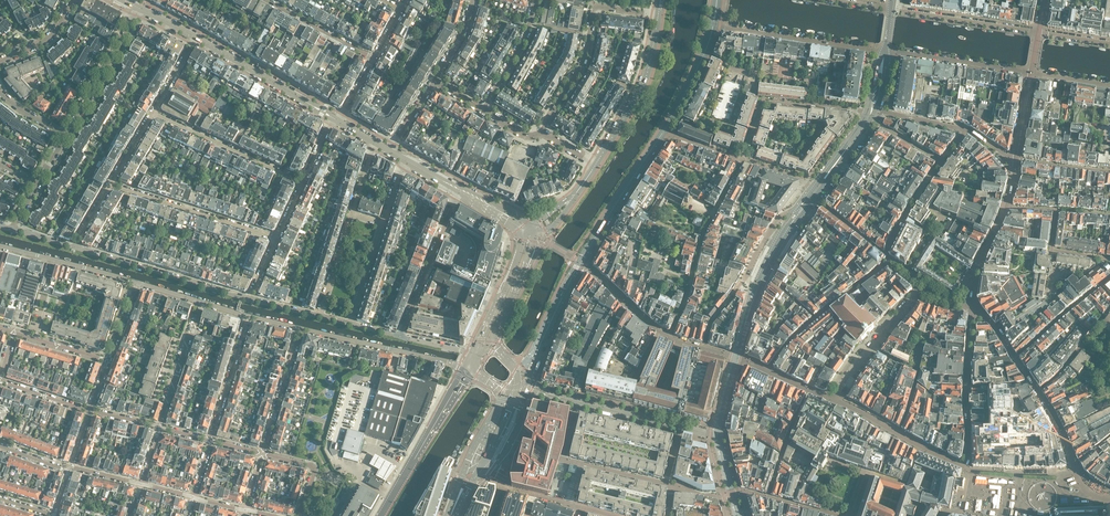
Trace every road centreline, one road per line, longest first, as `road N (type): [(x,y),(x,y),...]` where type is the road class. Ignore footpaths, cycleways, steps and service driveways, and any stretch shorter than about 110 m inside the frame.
road 1 (residential): [(543,136),(585,52),(595,6),(658,16)]
road 2 (residential): [(744,159),(704,233),(669,337)]
road 3 (residential): [(250,299),(73,247)]
road 4 (residential): [(112,184),(278,239)]
road 5 (residential): [(713,24),(885,53)]
road 6 (residential): [(873,111),(763,101),(744,159)]
road 7 (residential): [(300,328),(466,367)]
road 8 (residential): [(303,183),(155,113)]
road 9 (secondary): [(595,164),(641,89),(658,16)]
road 10 (secondary): [(333,118),(196,37)]
road 11 (residential): [(401,336),(458,189)]
road 12 (tertiary): [(580,261),(662,130)]
road 13 (residential): [(140,8),(67,140)]
road 14 (residential): [(1038,31),(890,8)]
road 15 (residential): [(885,53),(1031,73)]
road 16 (secondary): [(451,515),(520,385)]
road 17 (residential): [(0,246),(137,282)]
road 18 (secondary): [(504,396),(468,459),(449,515)]
road 19 (residential): [(203,303),(160,427)]
road 20 (residential): [(262,453),(300,328)]
road 21 (residential): [(210,440),(248,316)]
road 22 (residential): [(535,0),(526,35),(483,112)]
road 23 (residential): [(374,59),(265,0)]
road 24 (secondary): [(522,235),(476,349)]

